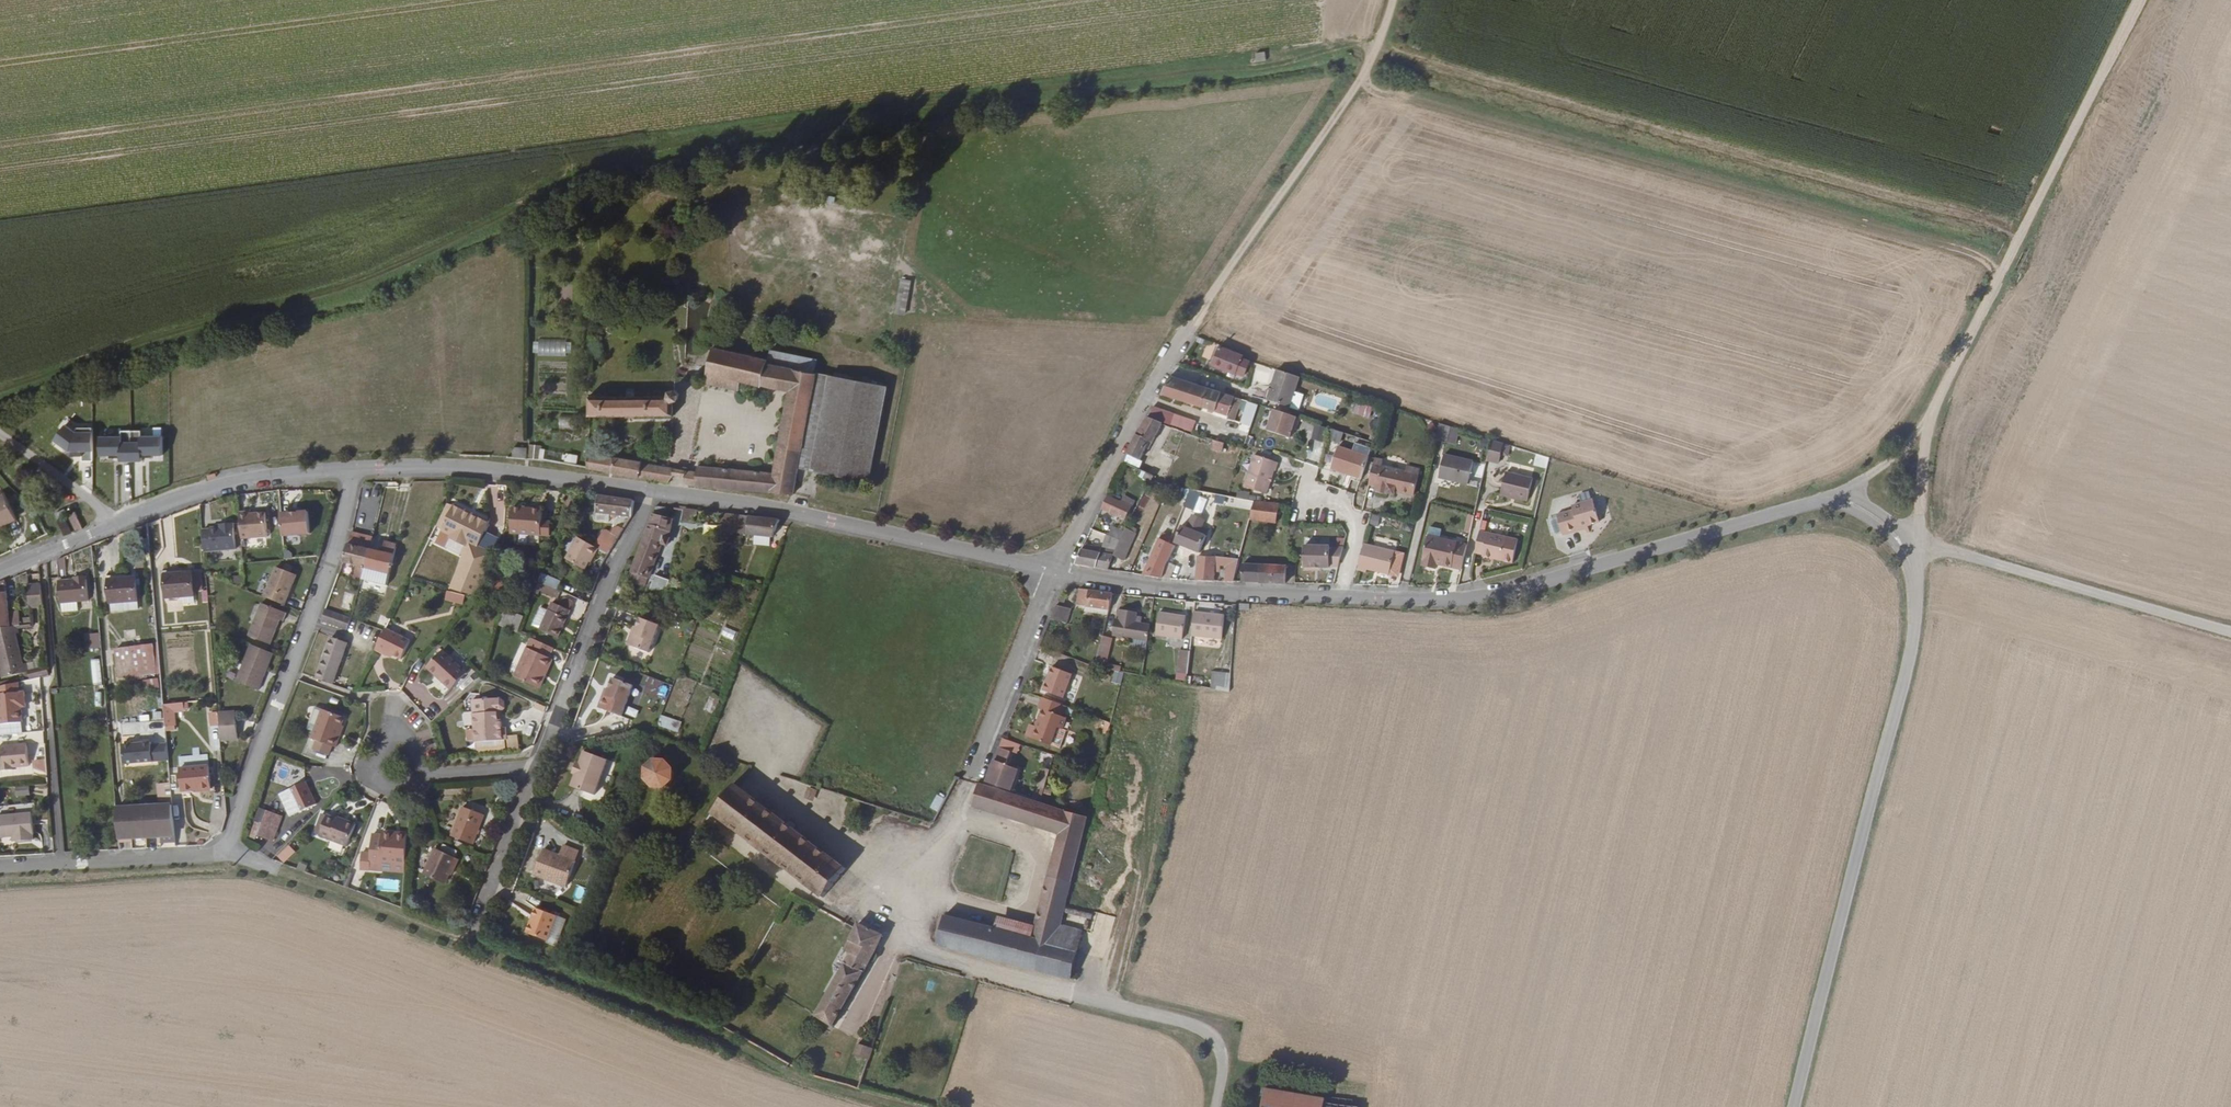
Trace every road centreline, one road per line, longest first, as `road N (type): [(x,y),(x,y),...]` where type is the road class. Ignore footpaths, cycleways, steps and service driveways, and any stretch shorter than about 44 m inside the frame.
road 1 (track): [(0,394),(379,276),(570,184),(693,141),(1017,91),(1274,68),(1344,48),(1383,49),(2024,238)]
road 2 (unclassified): [(1763,515),(1859,503),(1922,548),(1898,697),(1794,1106)]
road 3 (track): [(278,872),(706,1034),(800,1078),(906,1106)]
road 4 (track): [(1922,548),(1936,424),(2142,0)]
road 5 (residential): [(1342,598),(1465,600),(1763,515)]
road 6 (residential): [(651,492),(1058,570)]
road 7 (residential): [(354,469),(329,565),(225,853)]
road 8 (track): [(1196,326),(1370,72),(1400,0)]
road 9 (residential): [(0,572),(191,498),(257,479),(354,469)]
road 10 (track): [(1922,548),(2230,626)]
road 11 (residential): [(651,492),(535,770)]
road 12 (residential): [(354,469),(501,471),(651,492)]
road 13 (residential): [(1058,570),(1112,584),(1342,598)]
road 14 (residential): [(1058,570),(1150,391),(1196,326)]
road 15 (residential): [(974,782),(1058,570)]
road 16 (residential): [(0,865),(225,853)]
road 17 (residential): [(535,770),(466,944)]
road 18 (residential): [(433,776),(422,788),(401,791),(372,783),(389,732),(401,727),(425,752)]
road 19 (track): [(1819,505),(1936,424)]
road 20 (residential): [(1342,598),(1355,550),(1352,523),(1304,494)]

